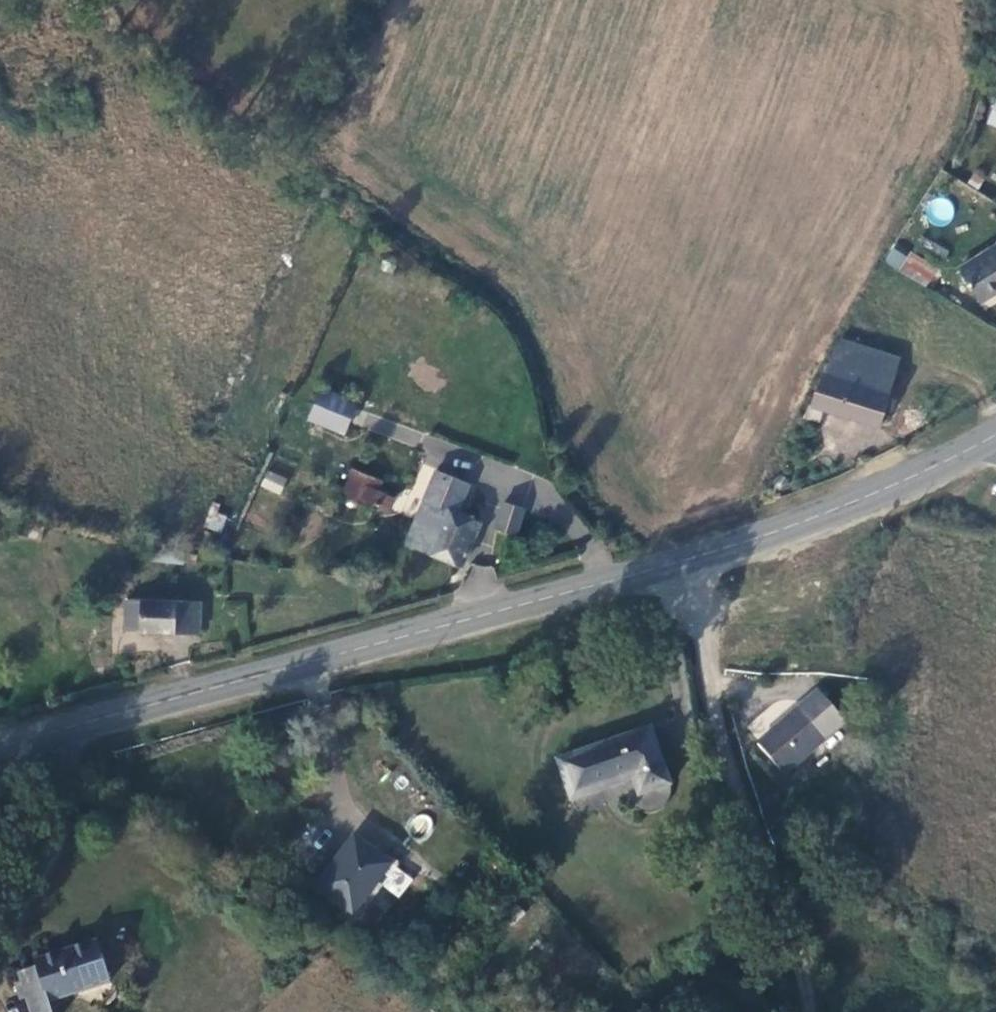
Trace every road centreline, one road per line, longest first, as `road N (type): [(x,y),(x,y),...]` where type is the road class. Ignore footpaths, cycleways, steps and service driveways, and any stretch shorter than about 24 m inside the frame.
road 1 (secondary): [(995,430),(844,501),(680,556),(0,741)]
road 2 (track): [(680,556),(718,734),(809,1011)]

